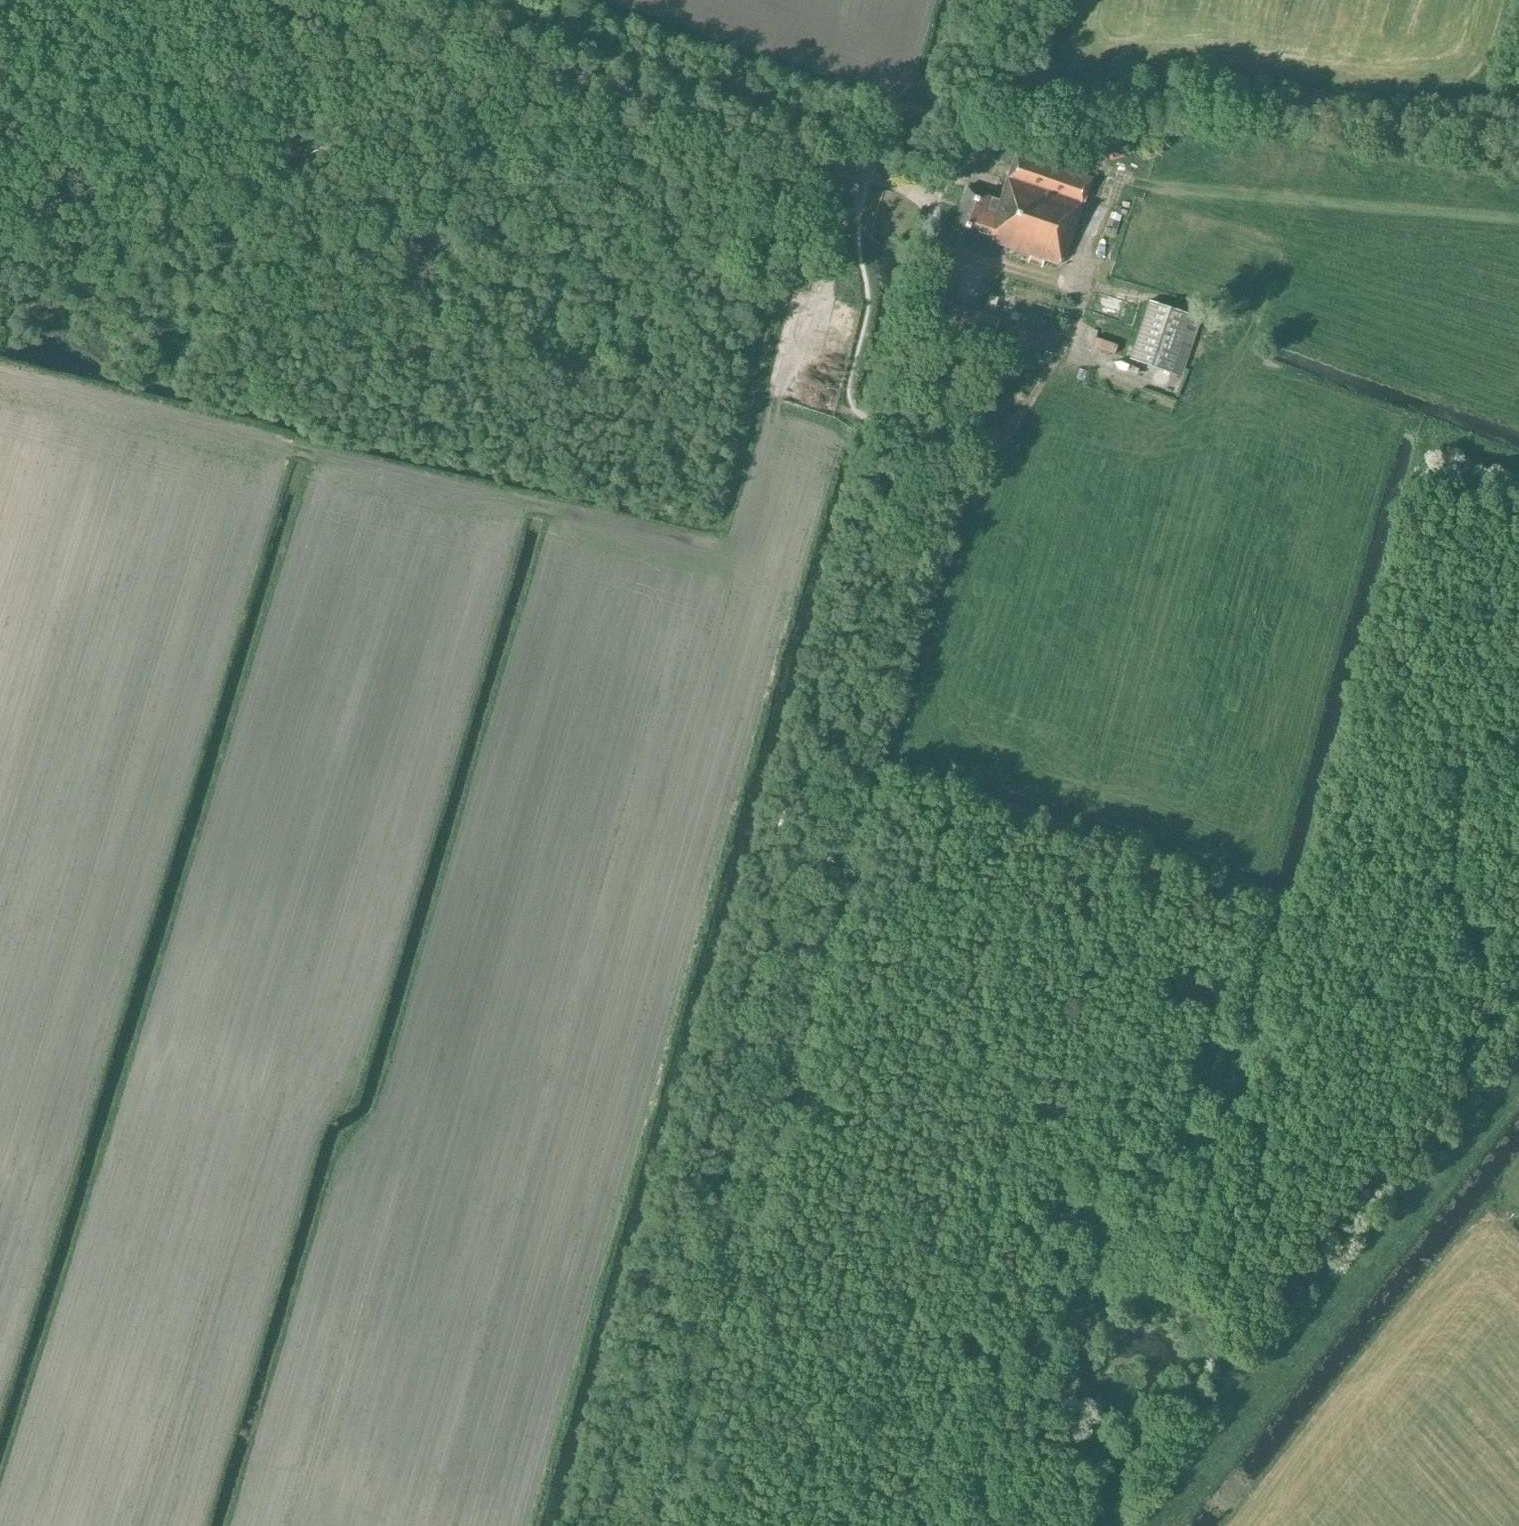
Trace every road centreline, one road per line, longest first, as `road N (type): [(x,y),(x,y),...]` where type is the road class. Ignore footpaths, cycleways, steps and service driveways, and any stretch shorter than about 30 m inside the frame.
road 1 (unclassified): [(869,181),(343,0)]

